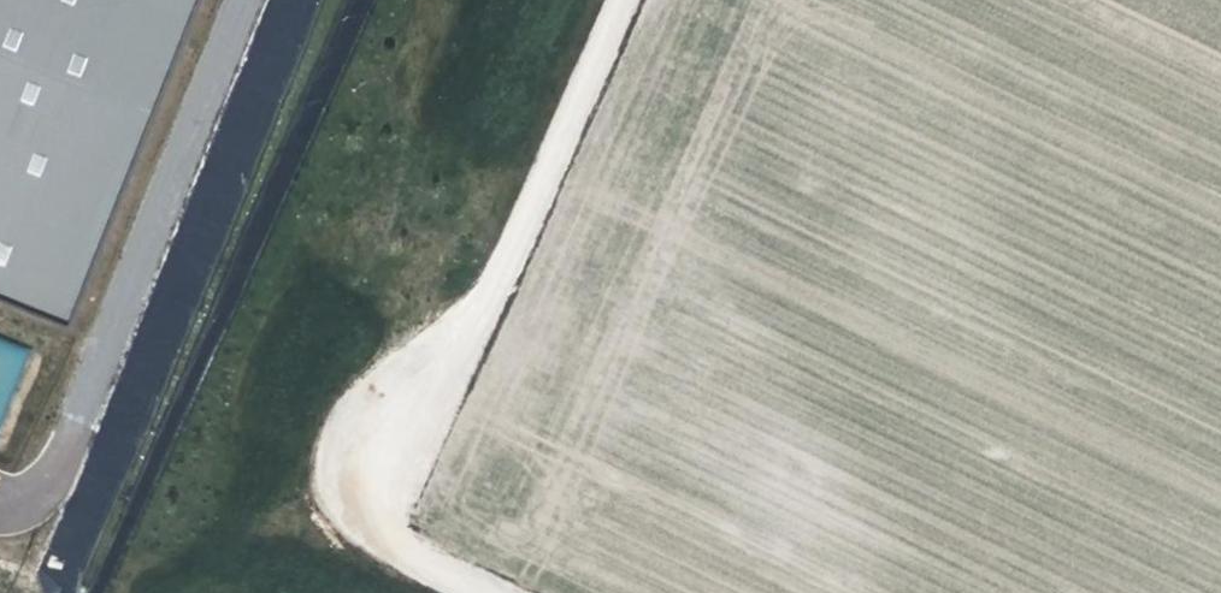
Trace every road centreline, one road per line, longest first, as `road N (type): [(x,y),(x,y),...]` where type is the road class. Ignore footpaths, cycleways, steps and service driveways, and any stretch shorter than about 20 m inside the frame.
road 1 (track): [(624,0),(519,240),(456,338),(398,379),(343,447),(338,499),(419,553),(499,592)]

